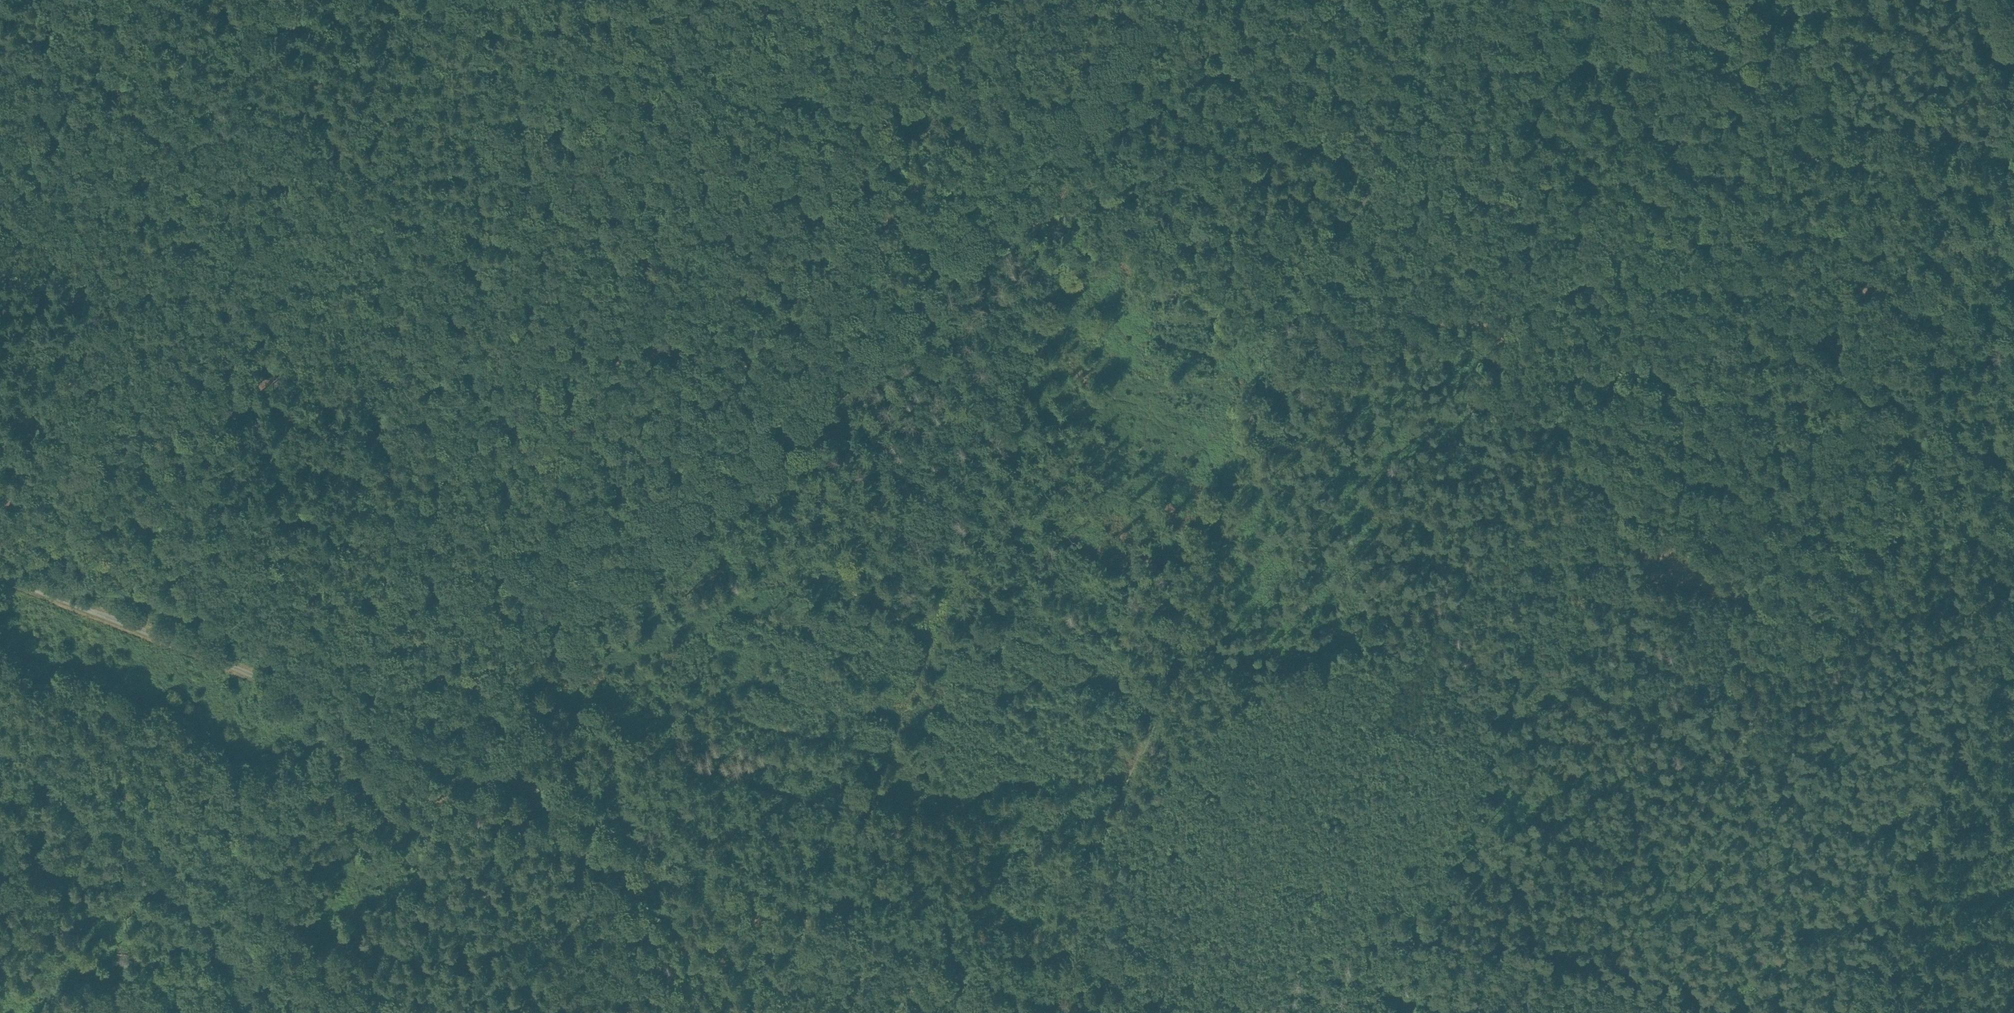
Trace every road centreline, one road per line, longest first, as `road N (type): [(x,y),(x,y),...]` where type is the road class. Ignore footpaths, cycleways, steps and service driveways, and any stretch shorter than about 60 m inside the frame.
road 1 (track): [(1036,984),(1428,0)]
road 2 (track): [(1036,984),(330,697)]
road 3 (track): [(613,0),(330,697)]
road 4 (track): [(2013,150),(1338,0)]
road 5 (track): [(1844,1012),(2013,596)]
road 6 (track): [(330,697),(0,569)]
road 7 (track): [(330,697),(203,1012)]

